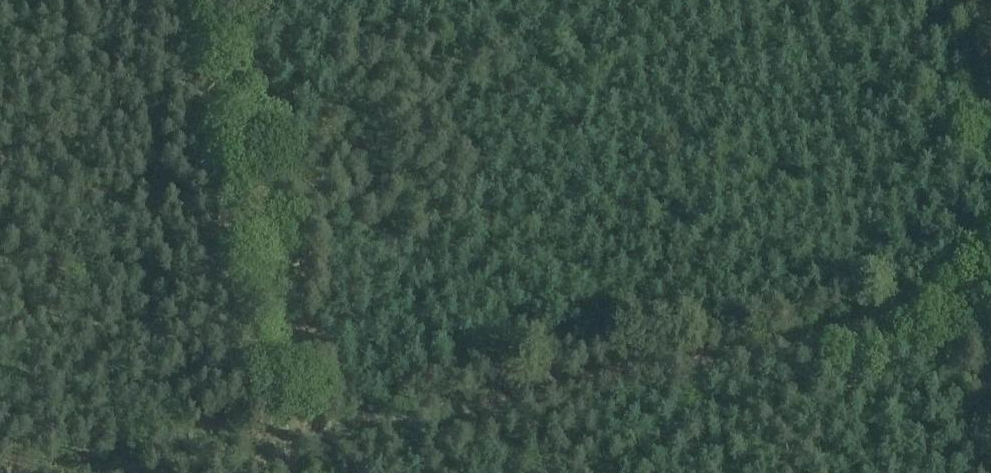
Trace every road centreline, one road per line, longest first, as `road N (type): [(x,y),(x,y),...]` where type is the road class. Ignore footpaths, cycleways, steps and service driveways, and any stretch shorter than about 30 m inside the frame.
road 1 (track): [(127,472),(725,363),(990,302)]
road 2 (track): [(291,472),(224,0)]

